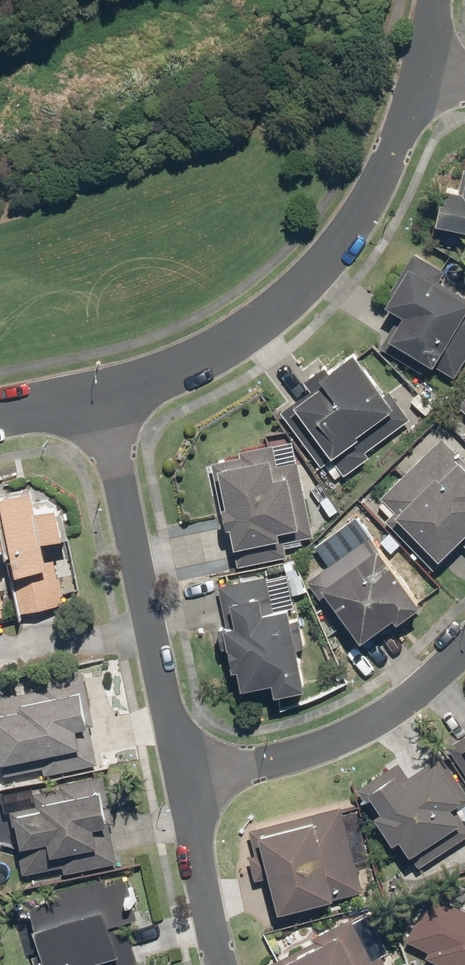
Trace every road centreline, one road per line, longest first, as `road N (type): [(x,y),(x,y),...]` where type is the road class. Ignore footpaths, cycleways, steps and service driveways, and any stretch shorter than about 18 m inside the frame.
road 1 (residential): [(102,397),(170,378),(255,331),(323,273),(392,161),(427,70)]
road 2 (residential): [(102,397),(180,777)]
road 3 (residential): [(180,777),(280,759),(380,718),(464,652)]
road 4 (residential): [(180,777),(222,964)]

